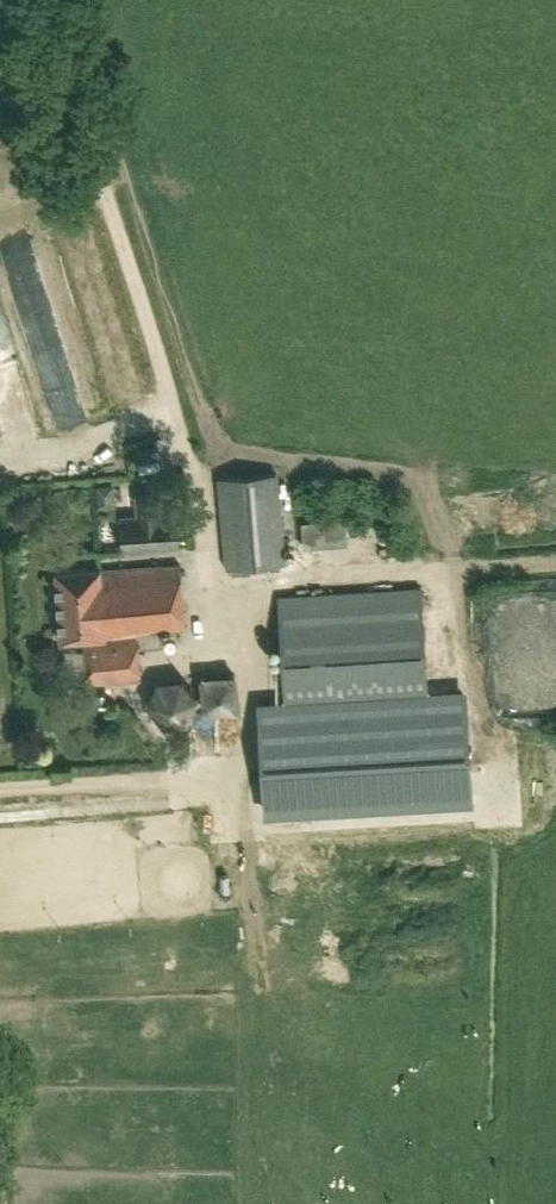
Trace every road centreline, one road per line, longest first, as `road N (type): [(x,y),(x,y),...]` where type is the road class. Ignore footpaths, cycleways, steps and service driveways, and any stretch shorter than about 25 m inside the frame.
road 1 (track): [(0,785),(235,774),(253,763),(248,677),(231,619)]
road 2 (track): [(555,562),(225,588)]

